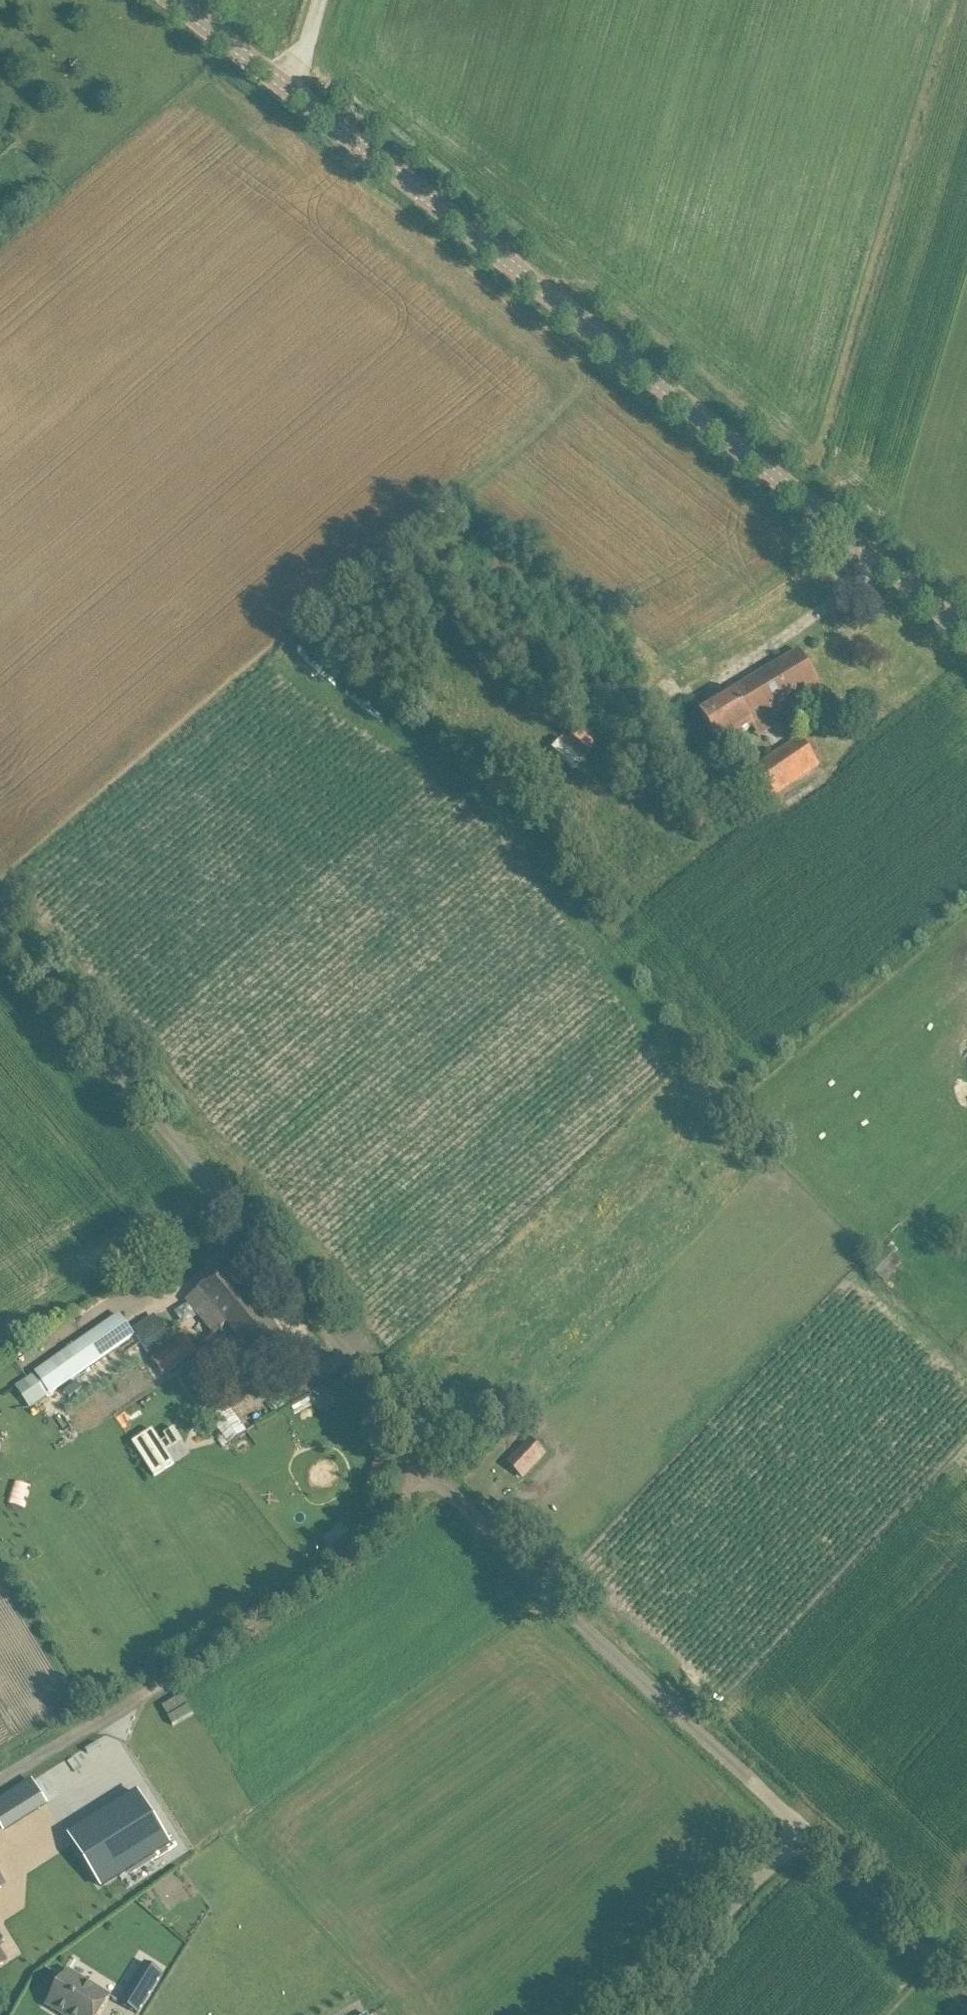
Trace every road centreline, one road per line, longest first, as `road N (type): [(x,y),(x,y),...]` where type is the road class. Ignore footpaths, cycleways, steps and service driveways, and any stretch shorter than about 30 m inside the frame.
road 1 (unclassified): [(966,635),(175,0)]
road 2 (track): [(414,1462),(389,1405),(363,1370),(0,934)]
road 3 (track): [(414,1462),(625,1670),(803,1831)]
road 4 (track): [(0,1778),(349,1561),(372,1539),(414,1462)]
road 5 (unclassified): [(635,2014),(803,1831)]

